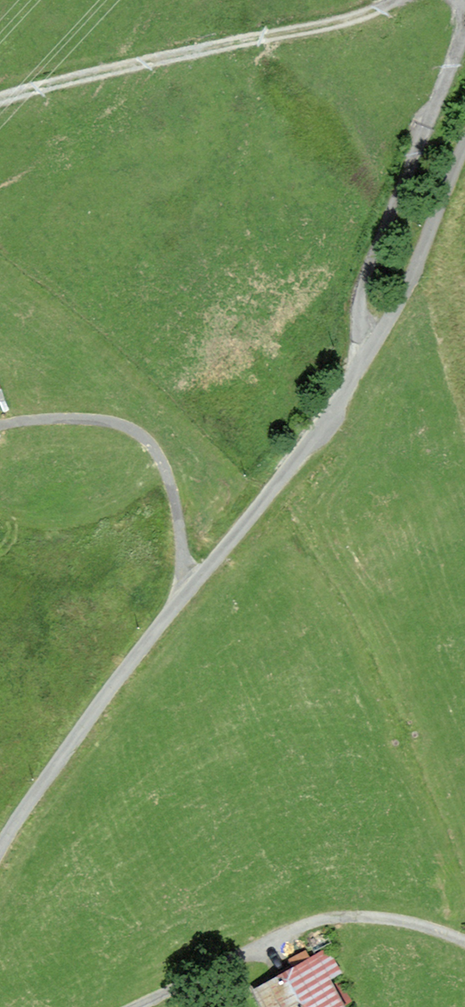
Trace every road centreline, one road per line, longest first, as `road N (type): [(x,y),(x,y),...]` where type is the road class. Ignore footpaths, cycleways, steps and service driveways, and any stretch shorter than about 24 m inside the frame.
road 1 (unclassified): [(0,852),(96,710),(348,399),(399,304),(464,145)]
road 2 (track): [(0,98),(345,23),(397,0)]
road 3 (residential): [(136,1006),(311,923),(402,920),(464,942)]
road 4 (track): [(464,41),(363,295),(368,357)]

